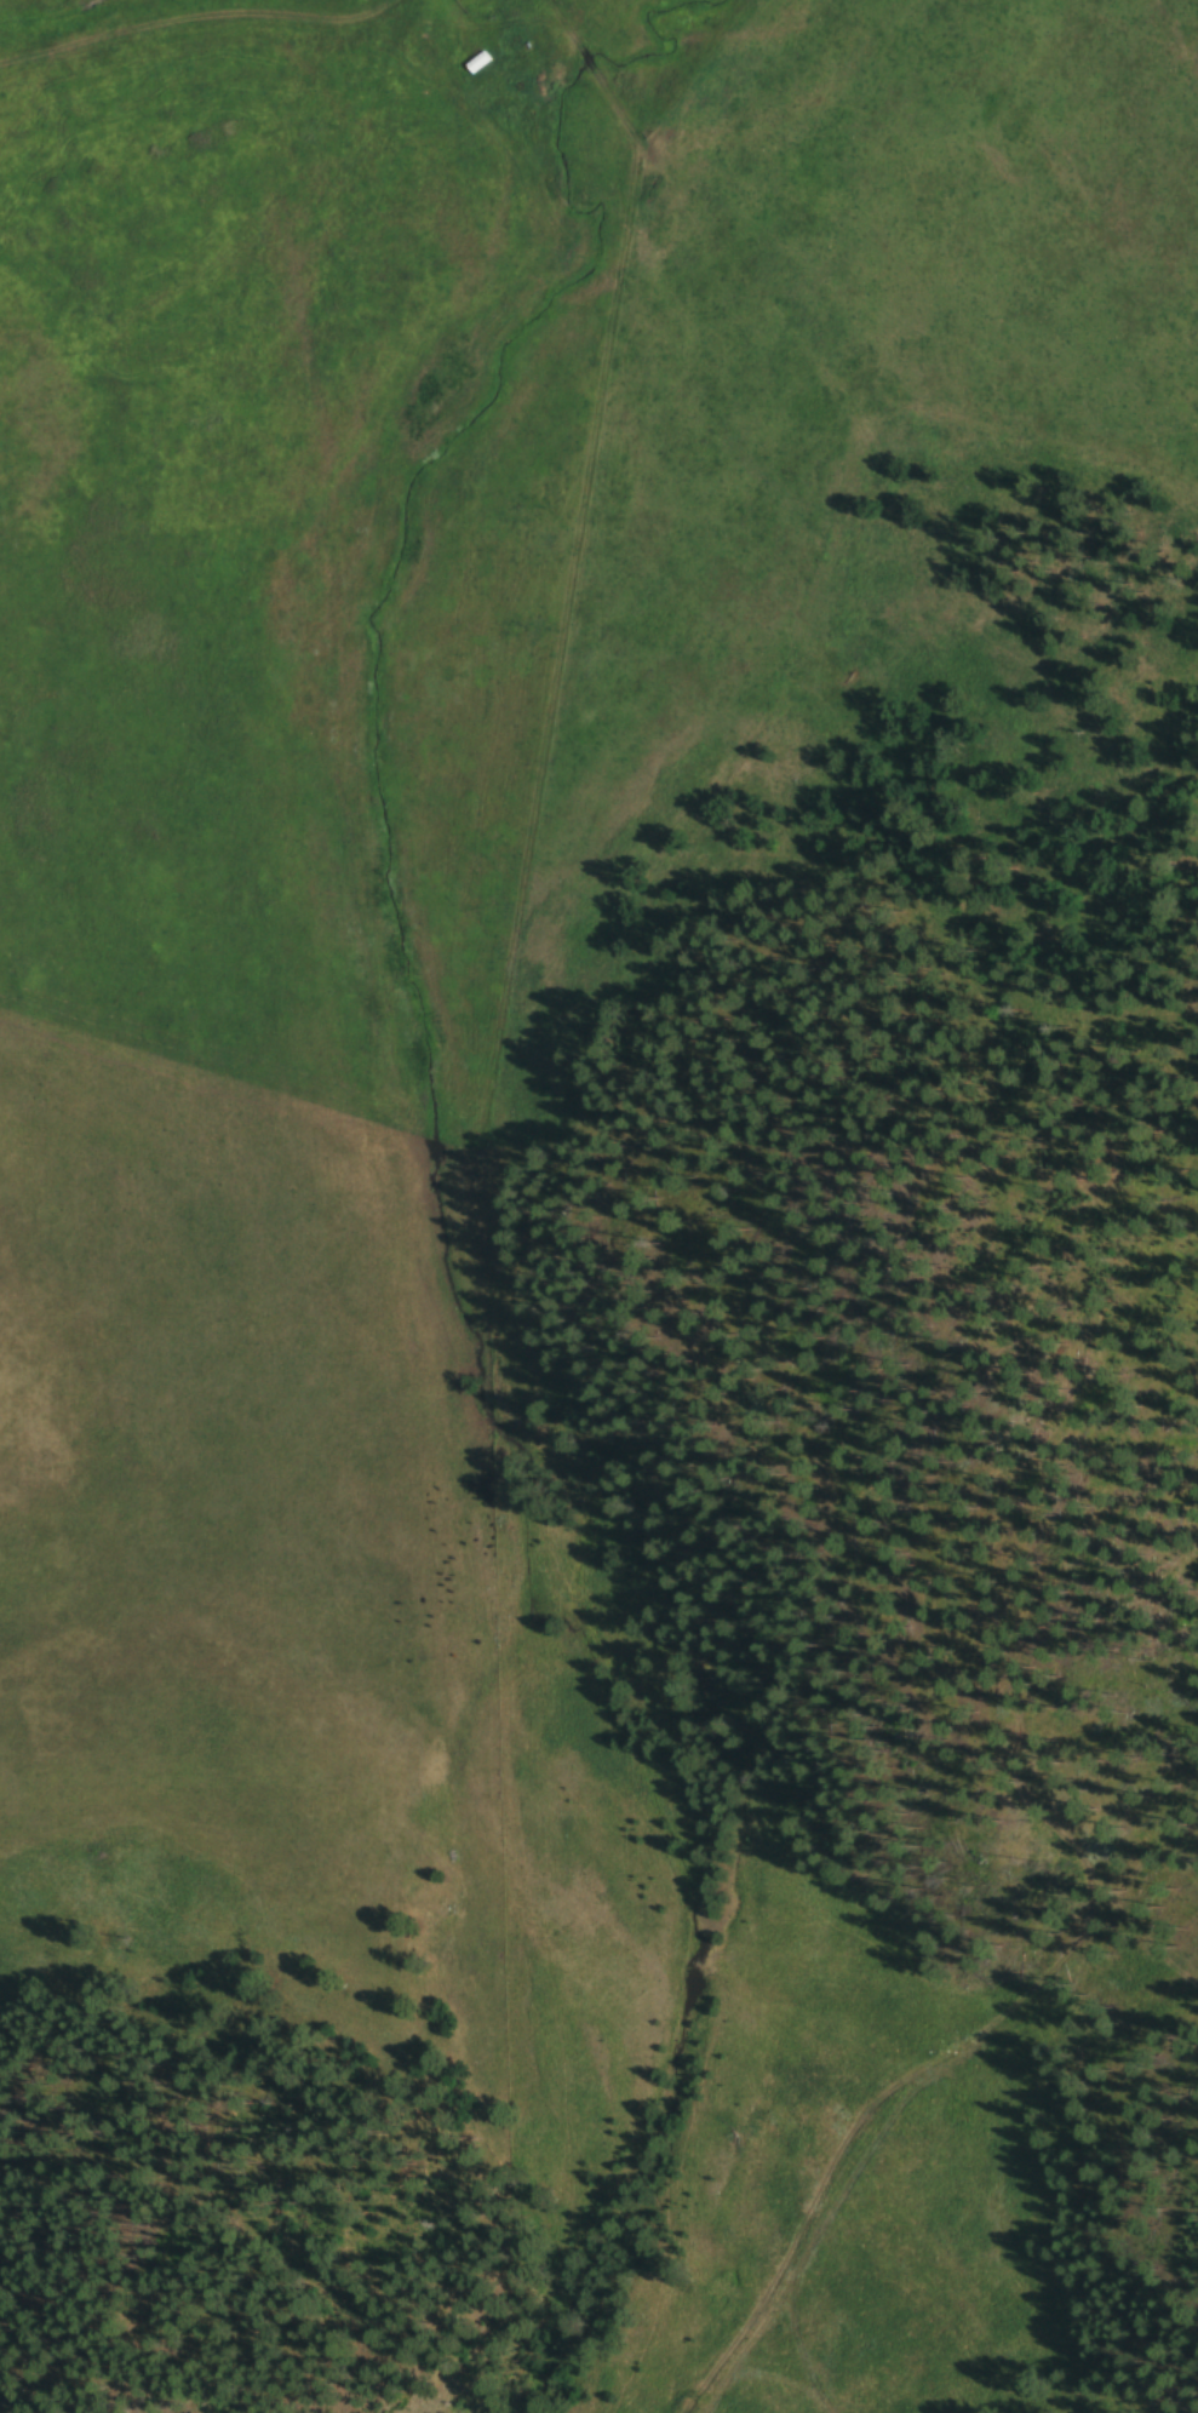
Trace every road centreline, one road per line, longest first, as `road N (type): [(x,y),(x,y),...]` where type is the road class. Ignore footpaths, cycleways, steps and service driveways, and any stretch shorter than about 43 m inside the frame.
road 1 (track): [(688,2412),(774,2294),(844,2140),(922,2069),(1038,1996)]

